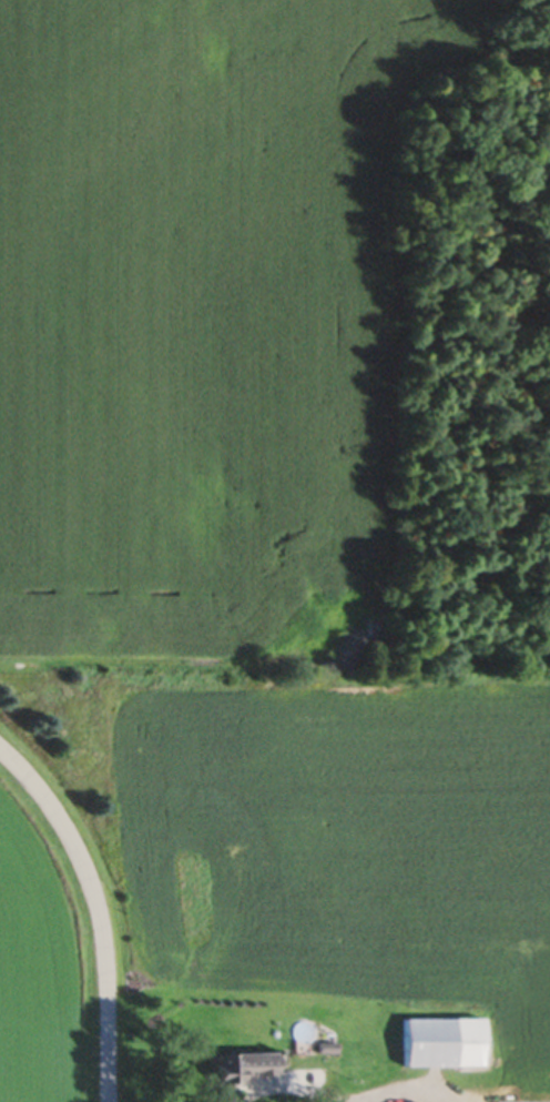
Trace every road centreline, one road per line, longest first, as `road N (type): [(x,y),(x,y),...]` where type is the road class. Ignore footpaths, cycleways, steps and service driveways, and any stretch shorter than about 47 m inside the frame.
road 1 (residential): [(112,1101),(101,903),(60,815),(0,745)]

